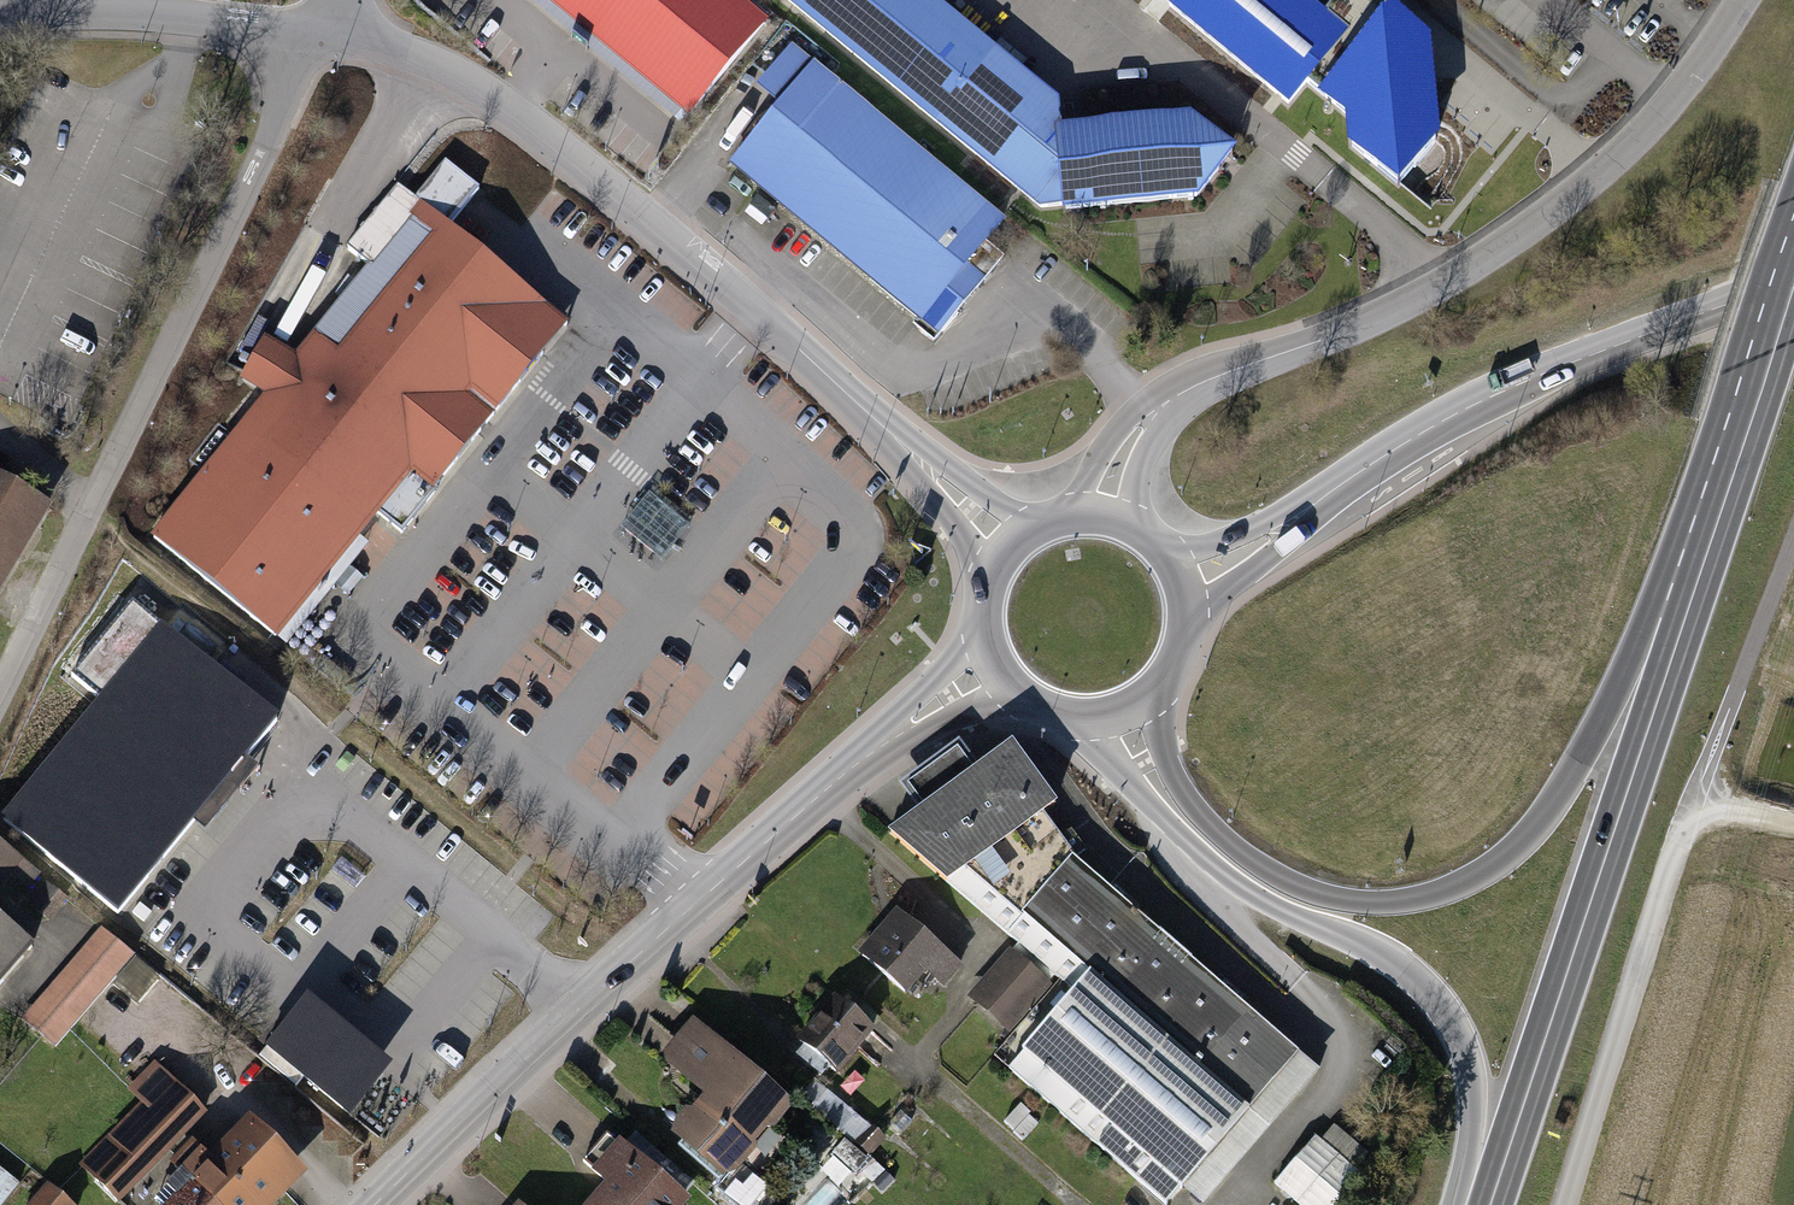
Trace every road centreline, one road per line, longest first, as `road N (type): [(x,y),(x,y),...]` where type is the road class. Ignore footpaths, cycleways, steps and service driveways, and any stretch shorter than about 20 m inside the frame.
road 1 (residential): [(1017,552),(756,308),(491,90),(432,63),(320,34)]
road 2 (residential): [(1739,0),(1694,73),(1573,196),(1358,320),(1191,387),(1155,412),(1117,464),(1098,524)]
road 3 (tertiary): [(372,1204),(693,906),(902,729),(1000,664)]
road 4 (residential): [(0,698),(320,34)]
road 5 (tertiary): [(1179,586),(1518,385),(1793,272)]
road 6 (primary): [(1495,1197),(1675,633)]
road 7 (primary): [(1675,633),(1550,815),(1486,885),(1433,912),(1347,924)]
road 8 (primary): [(1675,633),(1793,275)]
road 9 (primary): [(1347,924),(1457,1024),(1477,1071),(1495,1197)]
road 10 (primary): [(1347,924),(1284,902),(1230,872),(1191,832),(1145,762),(1124,708)]
road 11 (residential): [(320,34),(194,15),(0,13)]
road 12 (tertiary): [(1124,708),(1164,676),(1176,653),(1179,586)]
road 13 (tertiary): [(1000,664),(1053,710),(1124,708)]

